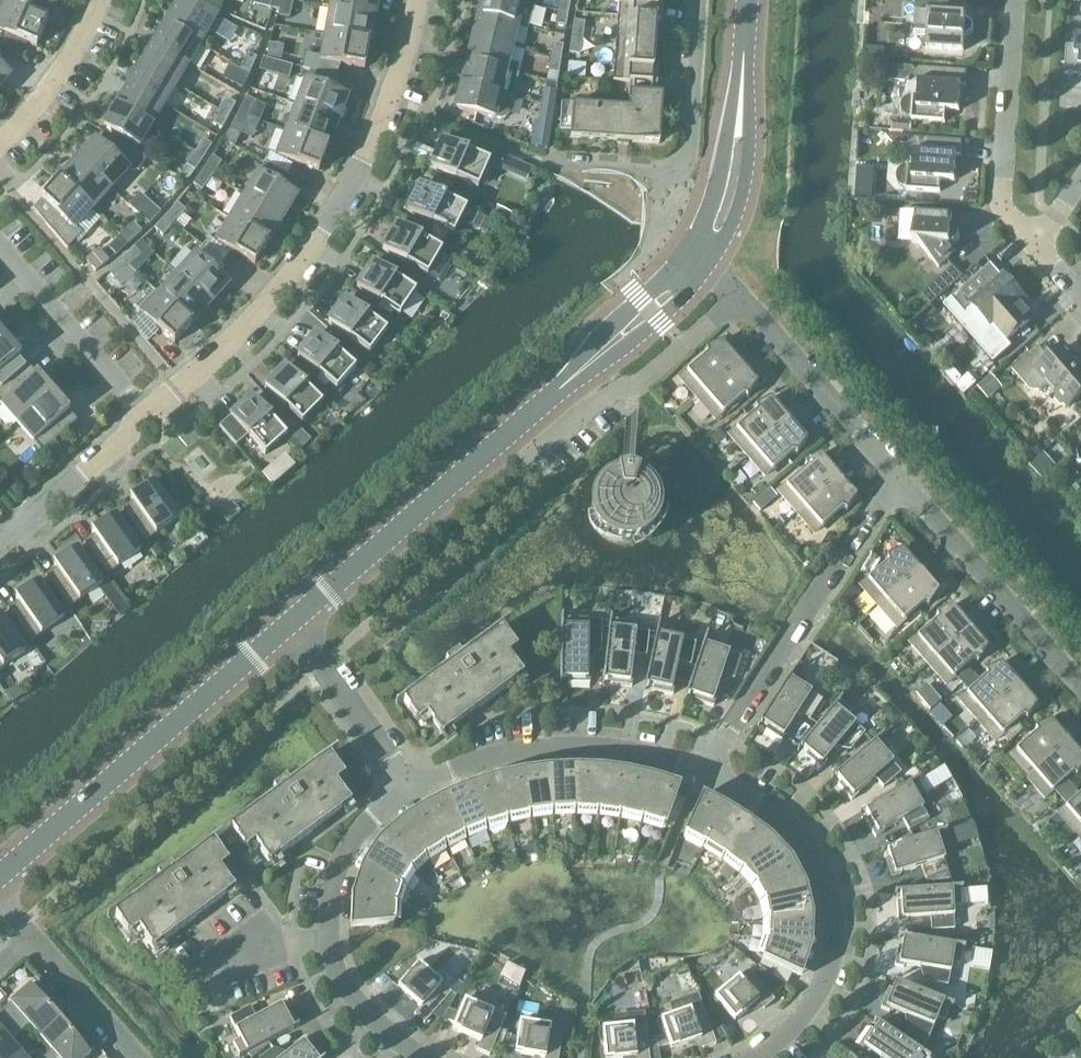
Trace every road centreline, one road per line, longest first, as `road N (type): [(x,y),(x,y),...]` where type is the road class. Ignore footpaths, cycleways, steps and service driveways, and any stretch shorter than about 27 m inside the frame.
road 1 (unclassified): [(289,627),(652,310),(698,260)]
road 2 (residential): [(147,414),(264,302),(341,198),(388,97),(413,0)]
road 3 (unclassified): [(0,880),(289,627)]
road 4 (residential): [(759,1057),(791,1040),(822,1001),(838,953),(828,886),(794,834),(706,775)]
road 5 (residential): [(706,775),(895,479)]
road 6 (residential): [(411,791),(368,824),(342,861),(329,937),(338,978),(370,1020),(417,1057)]
road 7 (residential): [(525,156),(655,171),(685,161),(699,0)]
road 8 (residential): [(706,775),(626,752),(570,750),(507,756),(411,791)]
road 9 (residential): [(895,479),(698,260)]
road 10 (residential): [(1080,696),(895,479)]
road 11 (unclassified): [(698,260),(740,148),(746,0)]
road 12 (residential): [(1043,244),(1005,204),(1020,0)]
road 13 (residential): [(147,414),(0,240)]
road 14 (residential): [(411,791),(289,627)]
road 15 (residential): [(0,544),(147,414)]
road 16 (residential): [(0,142),(67,70),(109,0)]
road 17 (residential): [(136,1057),(29,937)]

